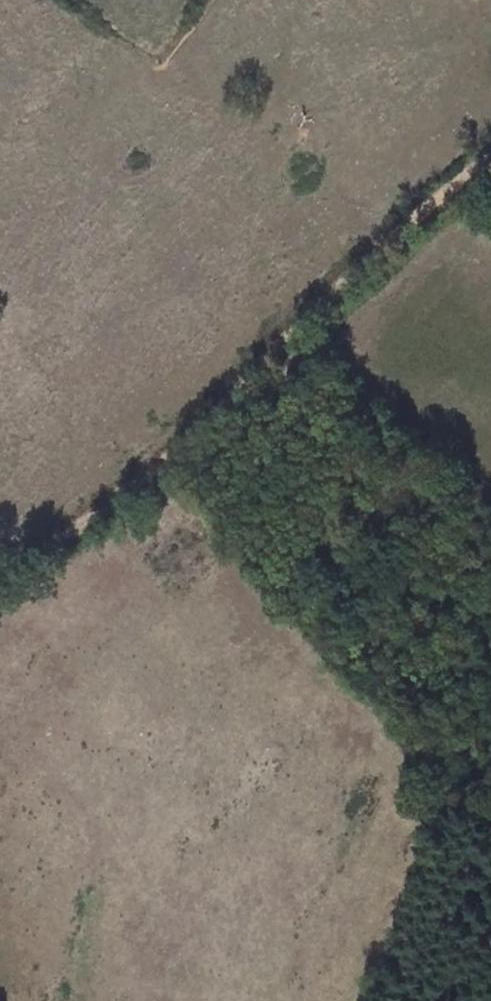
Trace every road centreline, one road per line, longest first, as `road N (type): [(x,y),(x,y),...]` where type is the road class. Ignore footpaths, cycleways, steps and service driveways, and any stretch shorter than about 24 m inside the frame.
road 1 (track): [(0,588),(164,467),(264,357),(490,157)]

